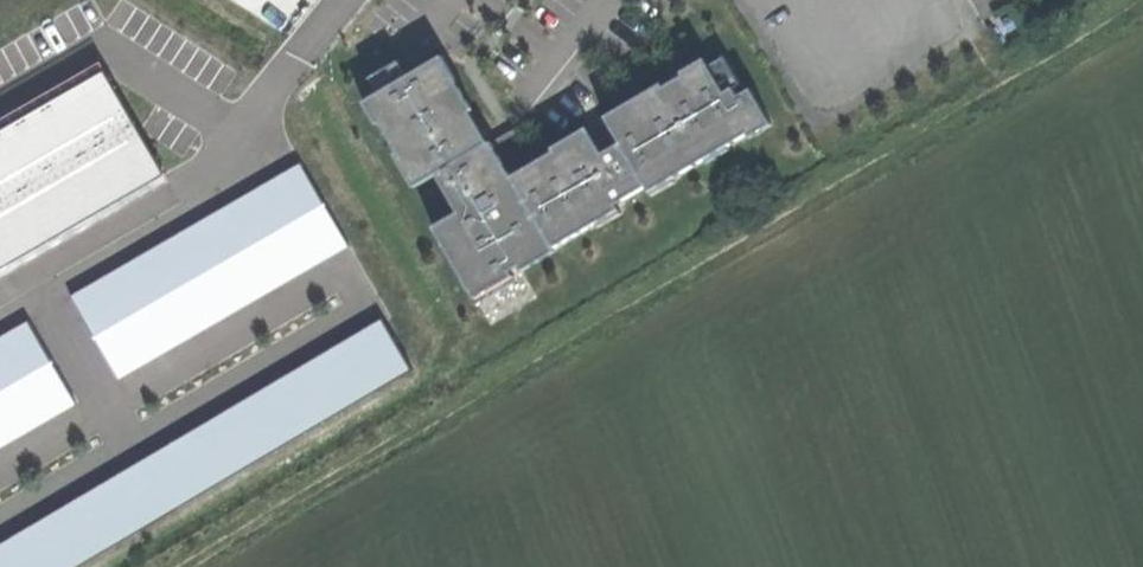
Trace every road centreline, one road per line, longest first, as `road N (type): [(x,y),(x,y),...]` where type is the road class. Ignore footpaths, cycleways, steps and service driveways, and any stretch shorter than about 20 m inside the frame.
road 1 (track): [(192,566),(1142,0)]

